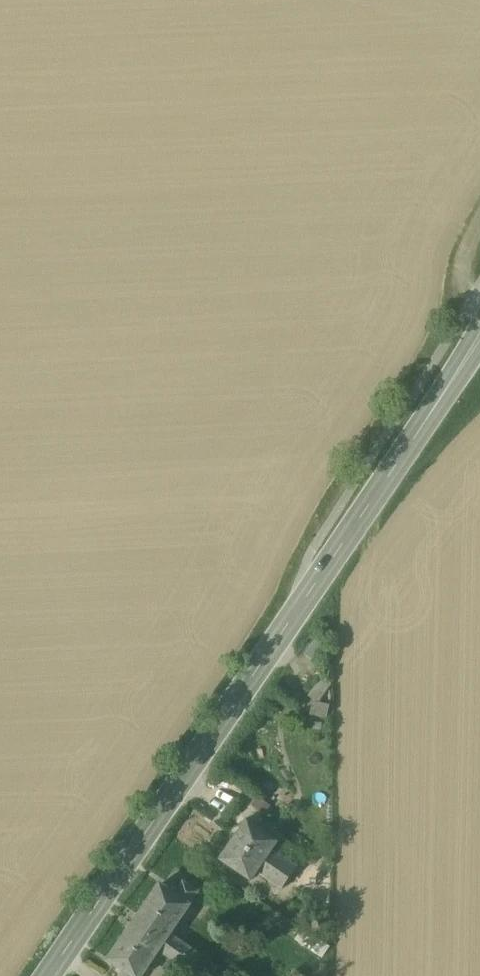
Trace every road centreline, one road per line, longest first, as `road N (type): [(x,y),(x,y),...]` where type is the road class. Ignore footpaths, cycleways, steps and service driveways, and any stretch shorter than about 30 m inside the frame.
road 1 (secondary): [(49,975),(479,337)]

